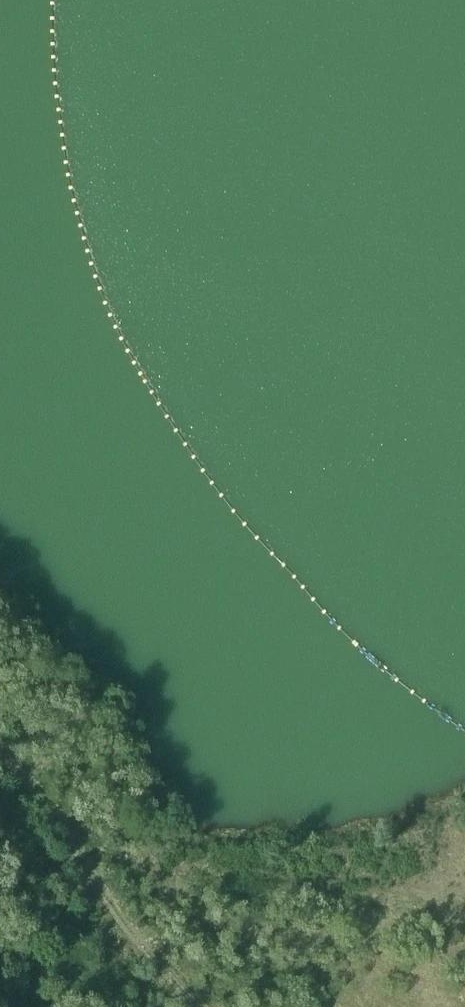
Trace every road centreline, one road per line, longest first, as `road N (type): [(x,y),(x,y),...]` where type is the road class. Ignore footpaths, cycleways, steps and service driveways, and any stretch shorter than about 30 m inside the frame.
road 1 (track): [(0,759),(54,826),(121,935),(187,1006)]

